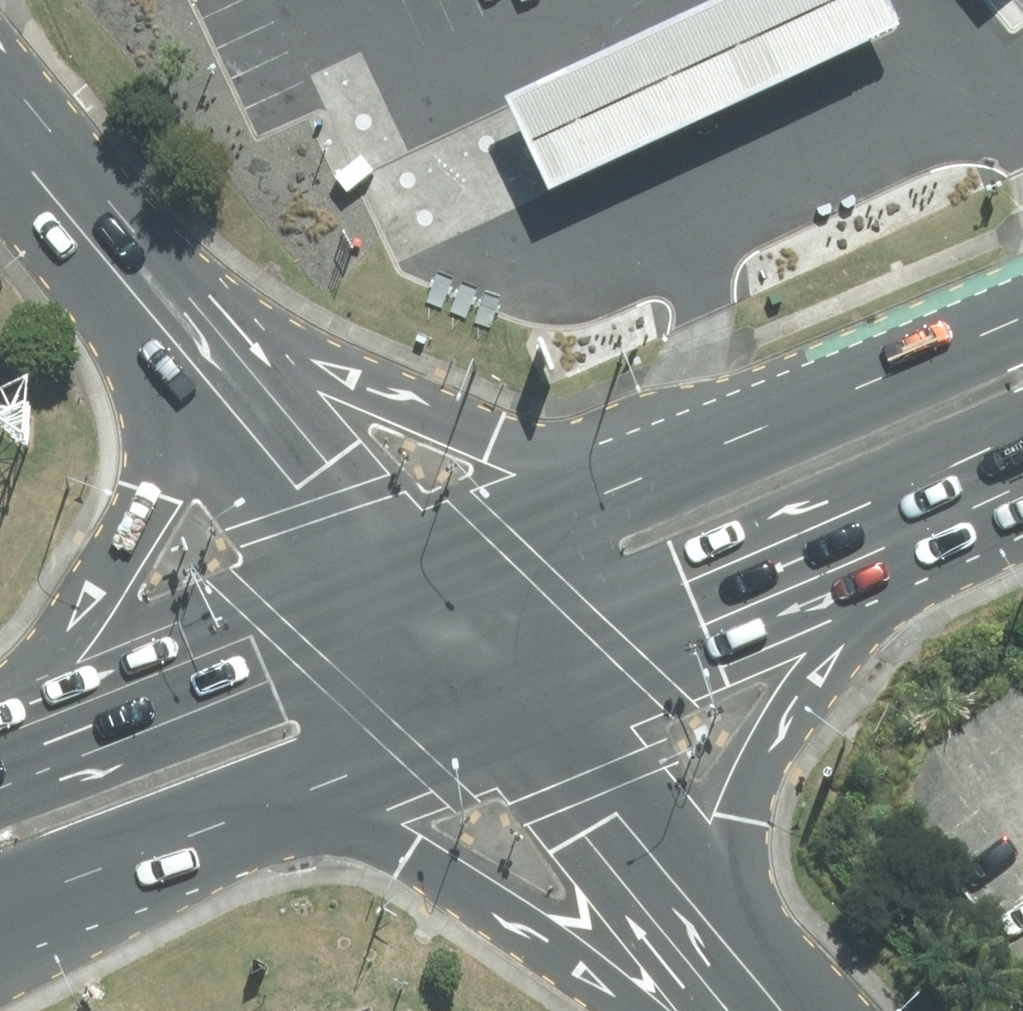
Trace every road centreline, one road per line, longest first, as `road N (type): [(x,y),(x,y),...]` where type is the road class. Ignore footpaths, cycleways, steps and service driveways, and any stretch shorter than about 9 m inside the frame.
road 1 (primary): [(153,301),(499,434),(574,455),(663,466)]
road 2 (primary): [(884,531),(807,667),(766,761),(752,821),(792,1010)]
road 3 (primary): [(701,1010),(396,853),(262,803)]
road 4 (primary): [(2,747),(106,584),(142,493),(153,301)]
road 5 (primary): [(884,531),(491,707)]
road 6 (primary): [(2,747),(388,599)]
road 7 (tertiary): [(757,1010),(491,707)]
road 8 (primary): [(663,466),(933,357),(1022,340)]
road 9 (residential): [(153,301),(388,599)]
road 10 (primary): [(388,599),(663,466)]
road 11 (primary): [(262,803),(0,897)]
road 12 (primary): [(491,707),(262,803)]
road 13 (residential): [(0,121),(153,301)]
road 14 (primary): [(1022,437),(972,481),(884,531)]
road 15 (tertiary): [(491,707),(388,599)]

